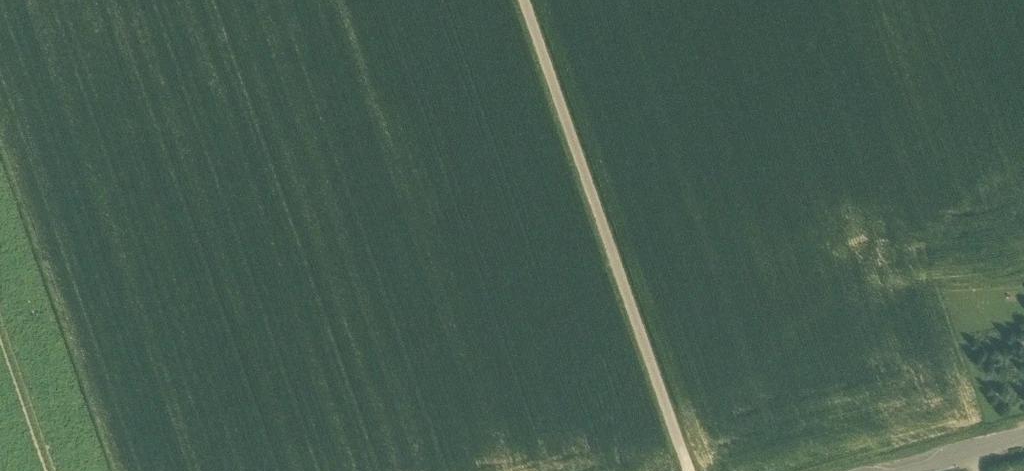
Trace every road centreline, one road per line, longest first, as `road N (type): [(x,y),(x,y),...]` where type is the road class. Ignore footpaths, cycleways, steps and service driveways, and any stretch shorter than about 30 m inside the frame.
road 1 (track): [(531,0),(690,470)]

